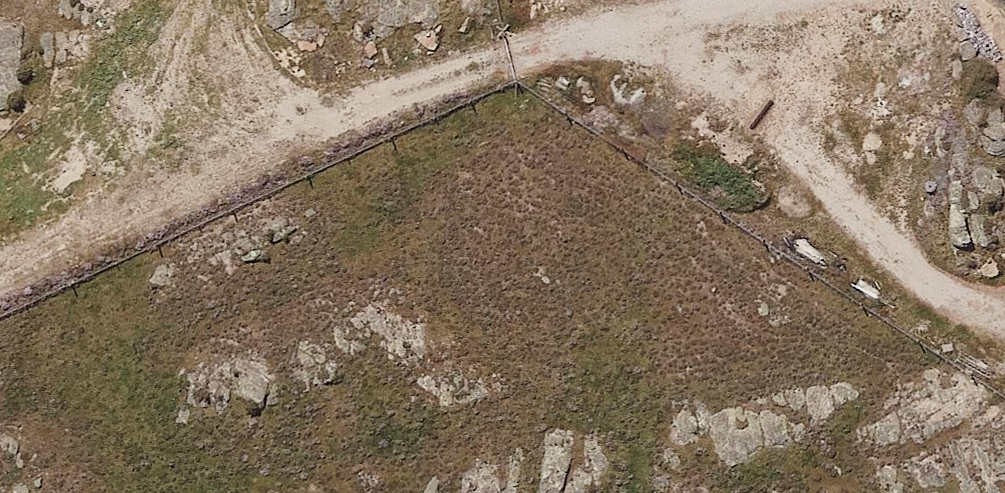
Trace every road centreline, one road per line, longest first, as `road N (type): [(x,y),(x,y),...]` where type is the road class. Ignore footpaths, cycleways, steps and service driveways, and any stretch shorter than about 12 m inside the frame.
road 1 (track): [(754,0),(426,86),(274,145),(0,278)]
road 2 (track): [(1004,311),(980,313),(929,287),(779,131),(689,55),(633,28)]
road 3 (track): [(86,237),(193,0)]

